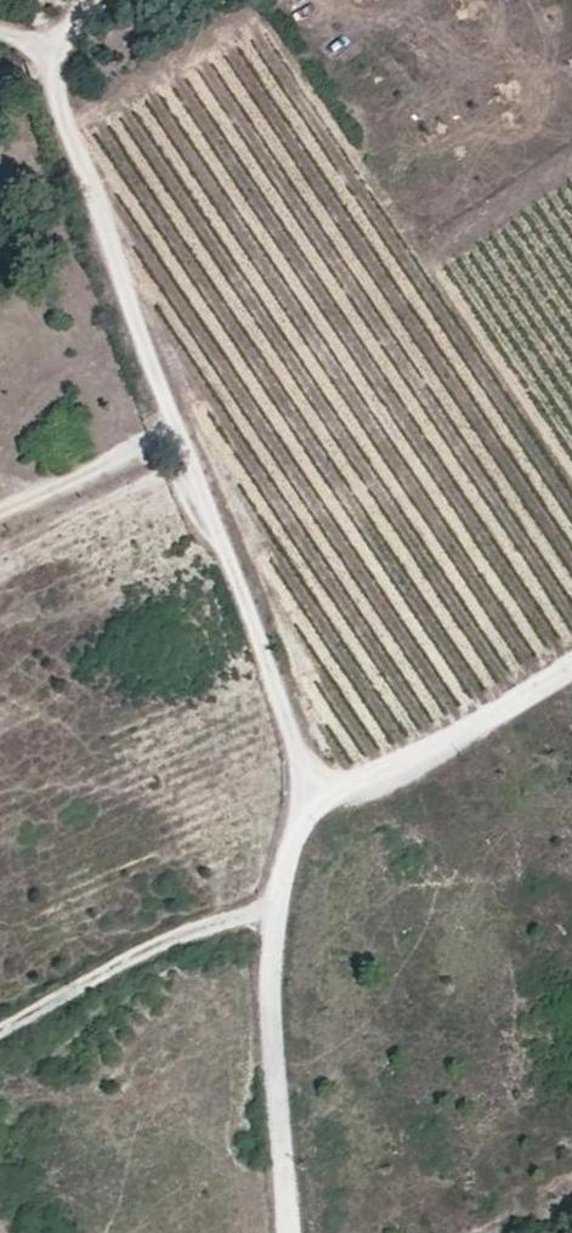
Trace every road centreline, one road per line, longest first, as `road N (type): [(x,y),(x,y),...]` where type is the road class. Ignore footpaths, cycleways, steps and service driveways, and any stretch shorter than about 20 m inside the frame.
road 1 (track): [(93,0),(49,52),(155,382),(317,803)]
road 2 (track): [(571,669),(395,775),(317,803),(295,844),(274,911),(267,1024),(285,1232)]
road 3 (track): [(0,1032),(212,921),(274,911)]

